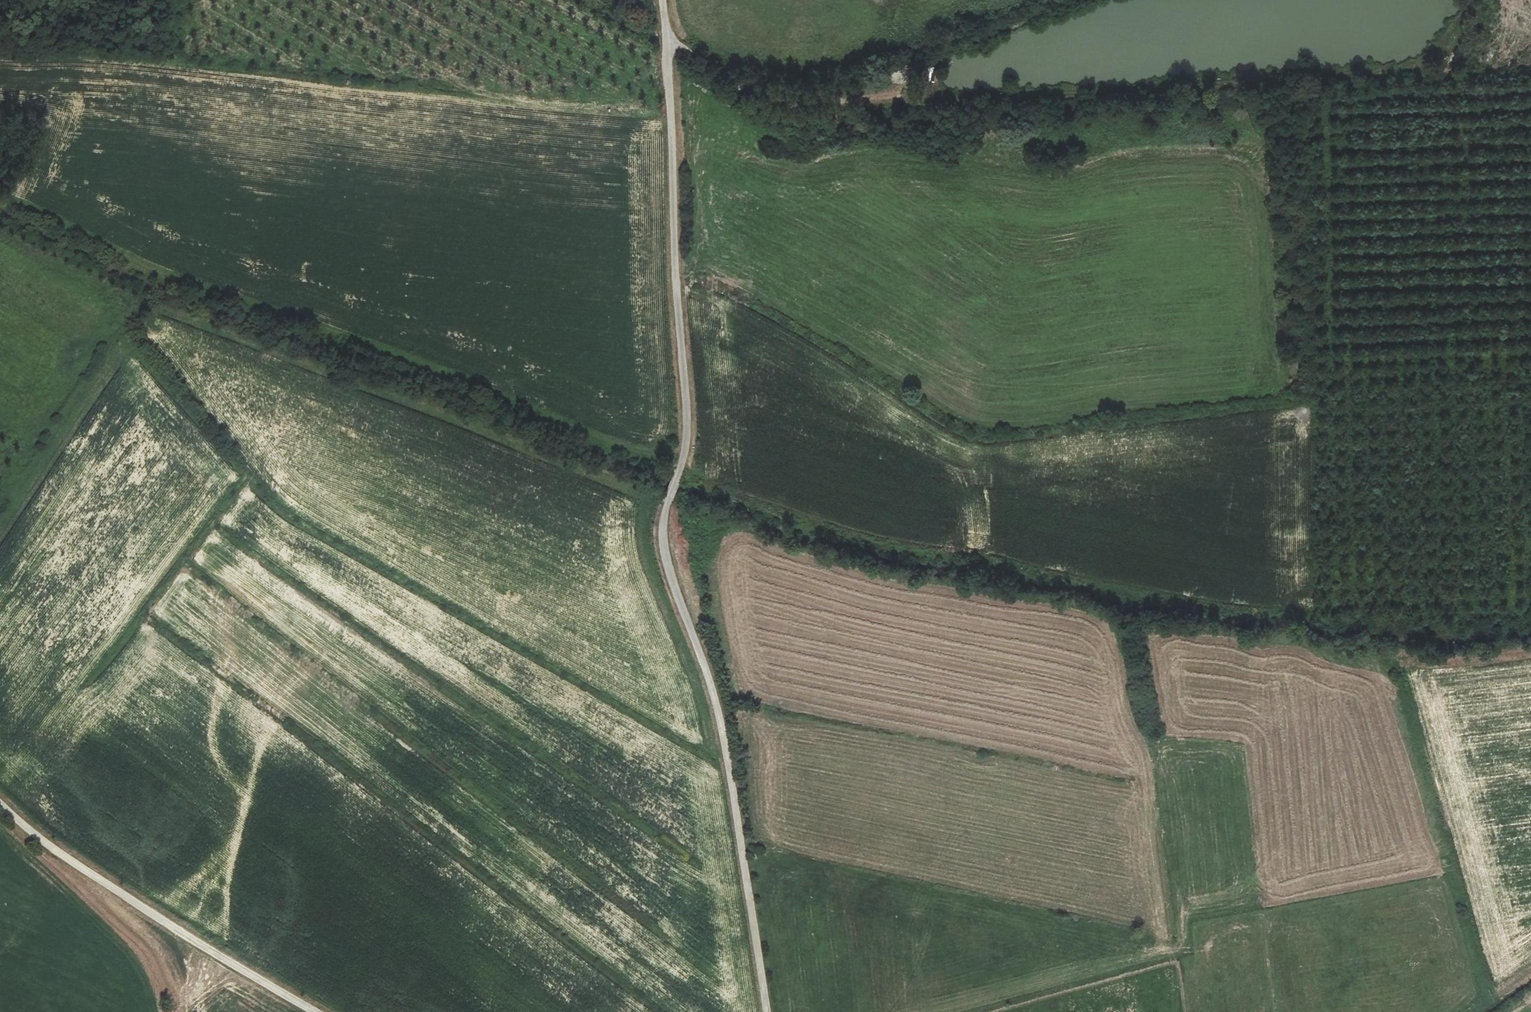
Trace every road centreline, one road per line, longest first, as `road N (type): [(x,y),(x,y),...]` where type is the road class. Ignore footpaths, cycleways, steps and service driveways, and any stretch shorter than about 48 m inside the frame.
road 1 (unclassified): [(663,0),(687,431),(663,545),(724,737),(767,1011)]
road 2 (unclassified): [(314,1011),(87,872),(0,804)]
road 3 (track): [(861,90),(800,103),(764,97),(667,41)]

